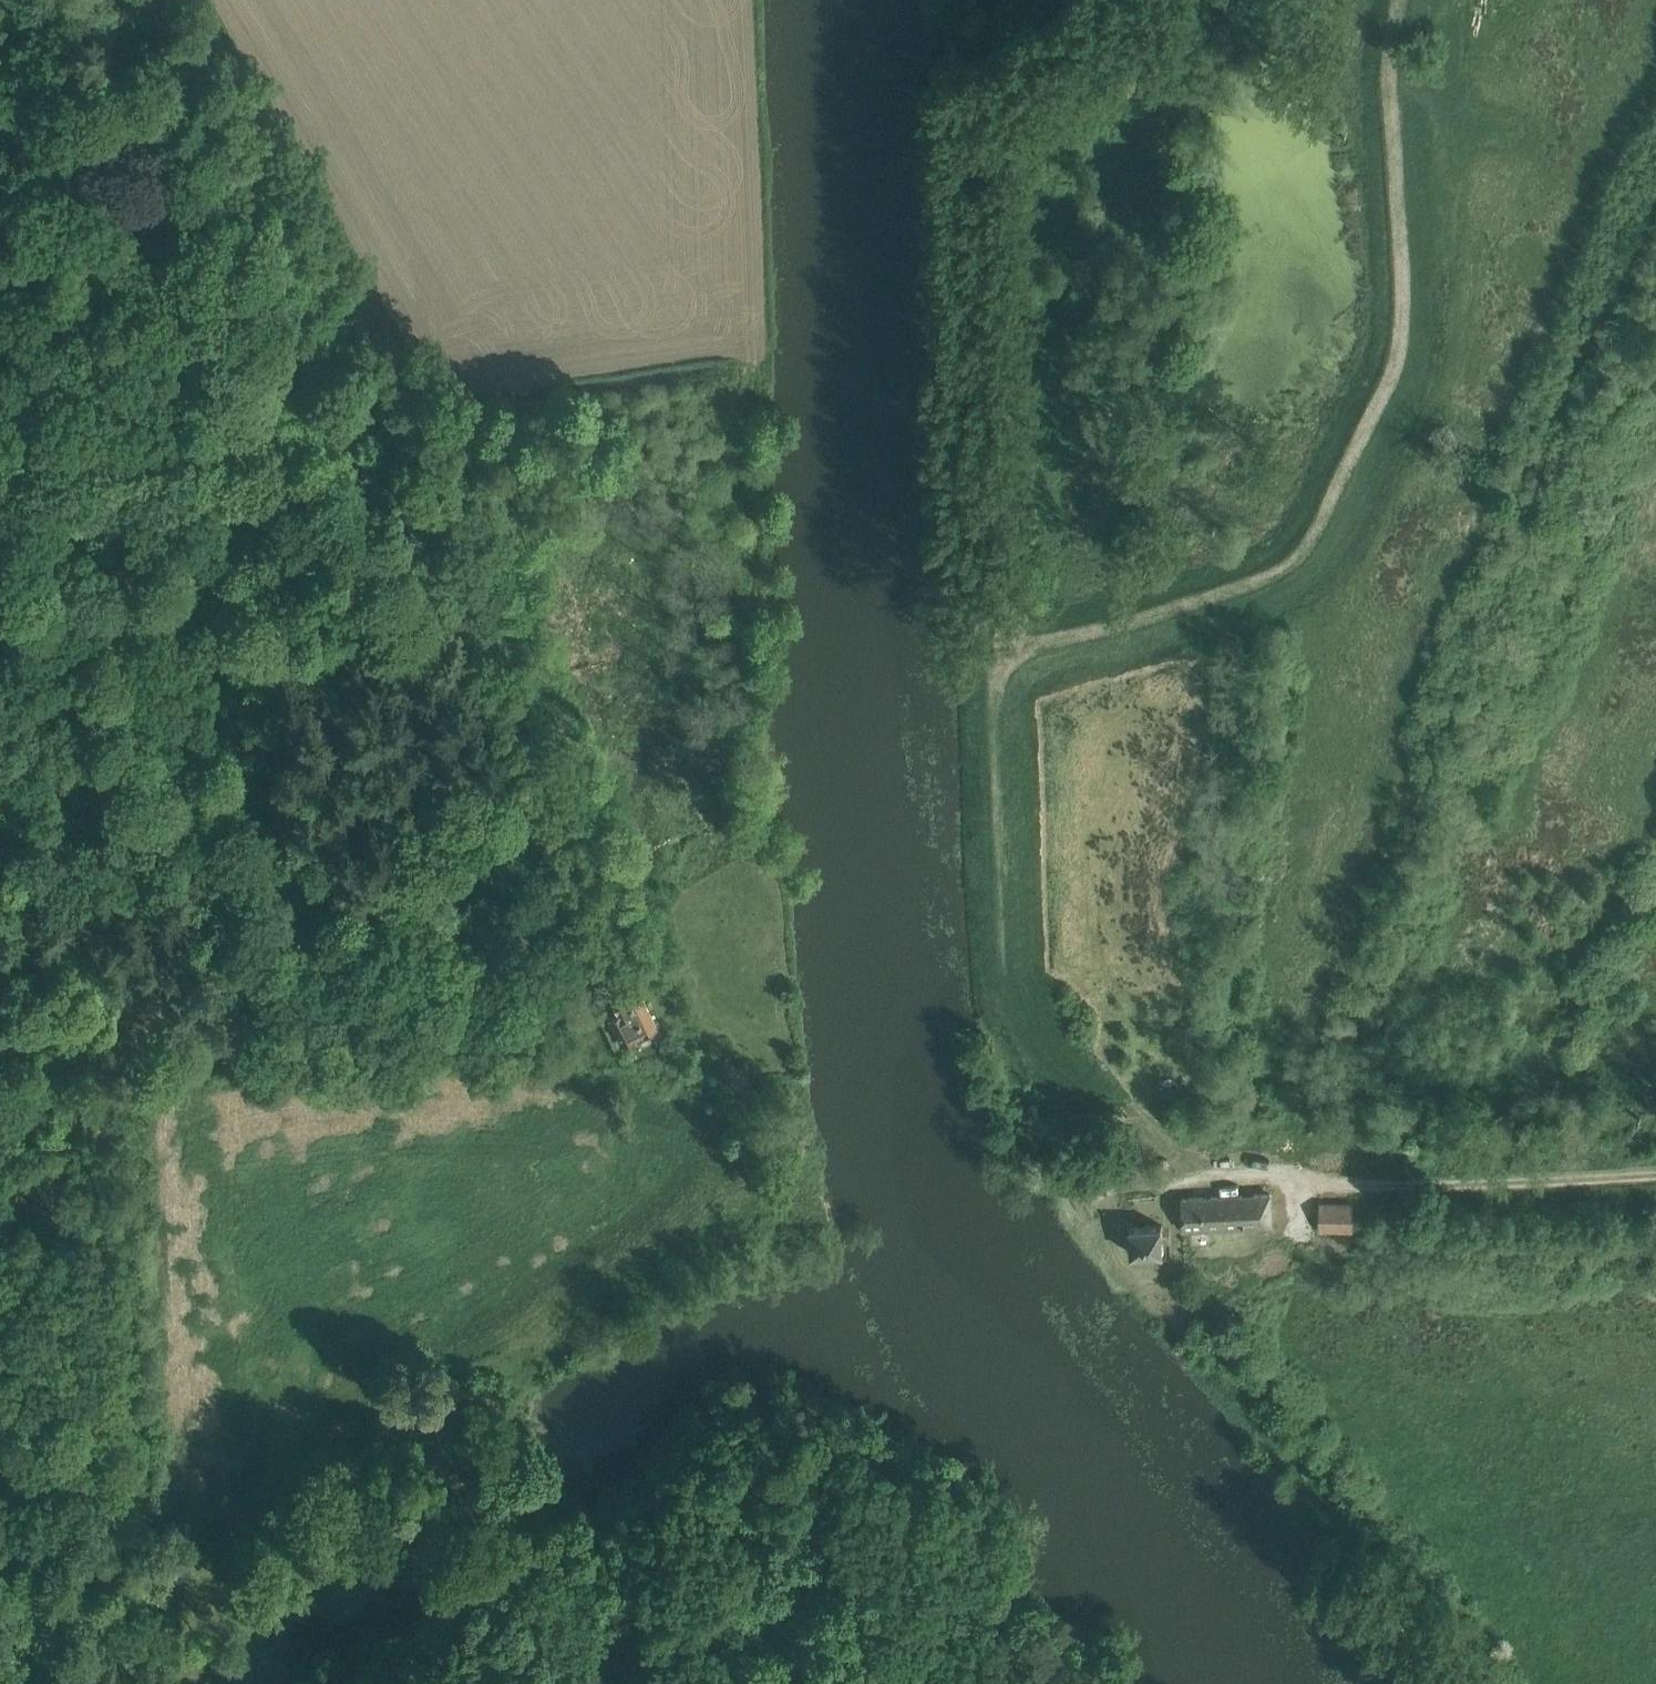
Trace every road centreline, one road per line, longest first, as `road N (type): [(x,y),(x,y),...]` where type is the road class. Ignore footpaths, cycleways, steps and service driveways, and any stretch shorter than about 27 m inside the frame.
road 1 (track): [(1655,1170),(1177,1186),(1151,1152),(1077,1089),(1033,985),(1014,648),(1116,641),(1231,588),(1301,514),(1351,429),(1409,320),(1395,119),(1400,0)]

